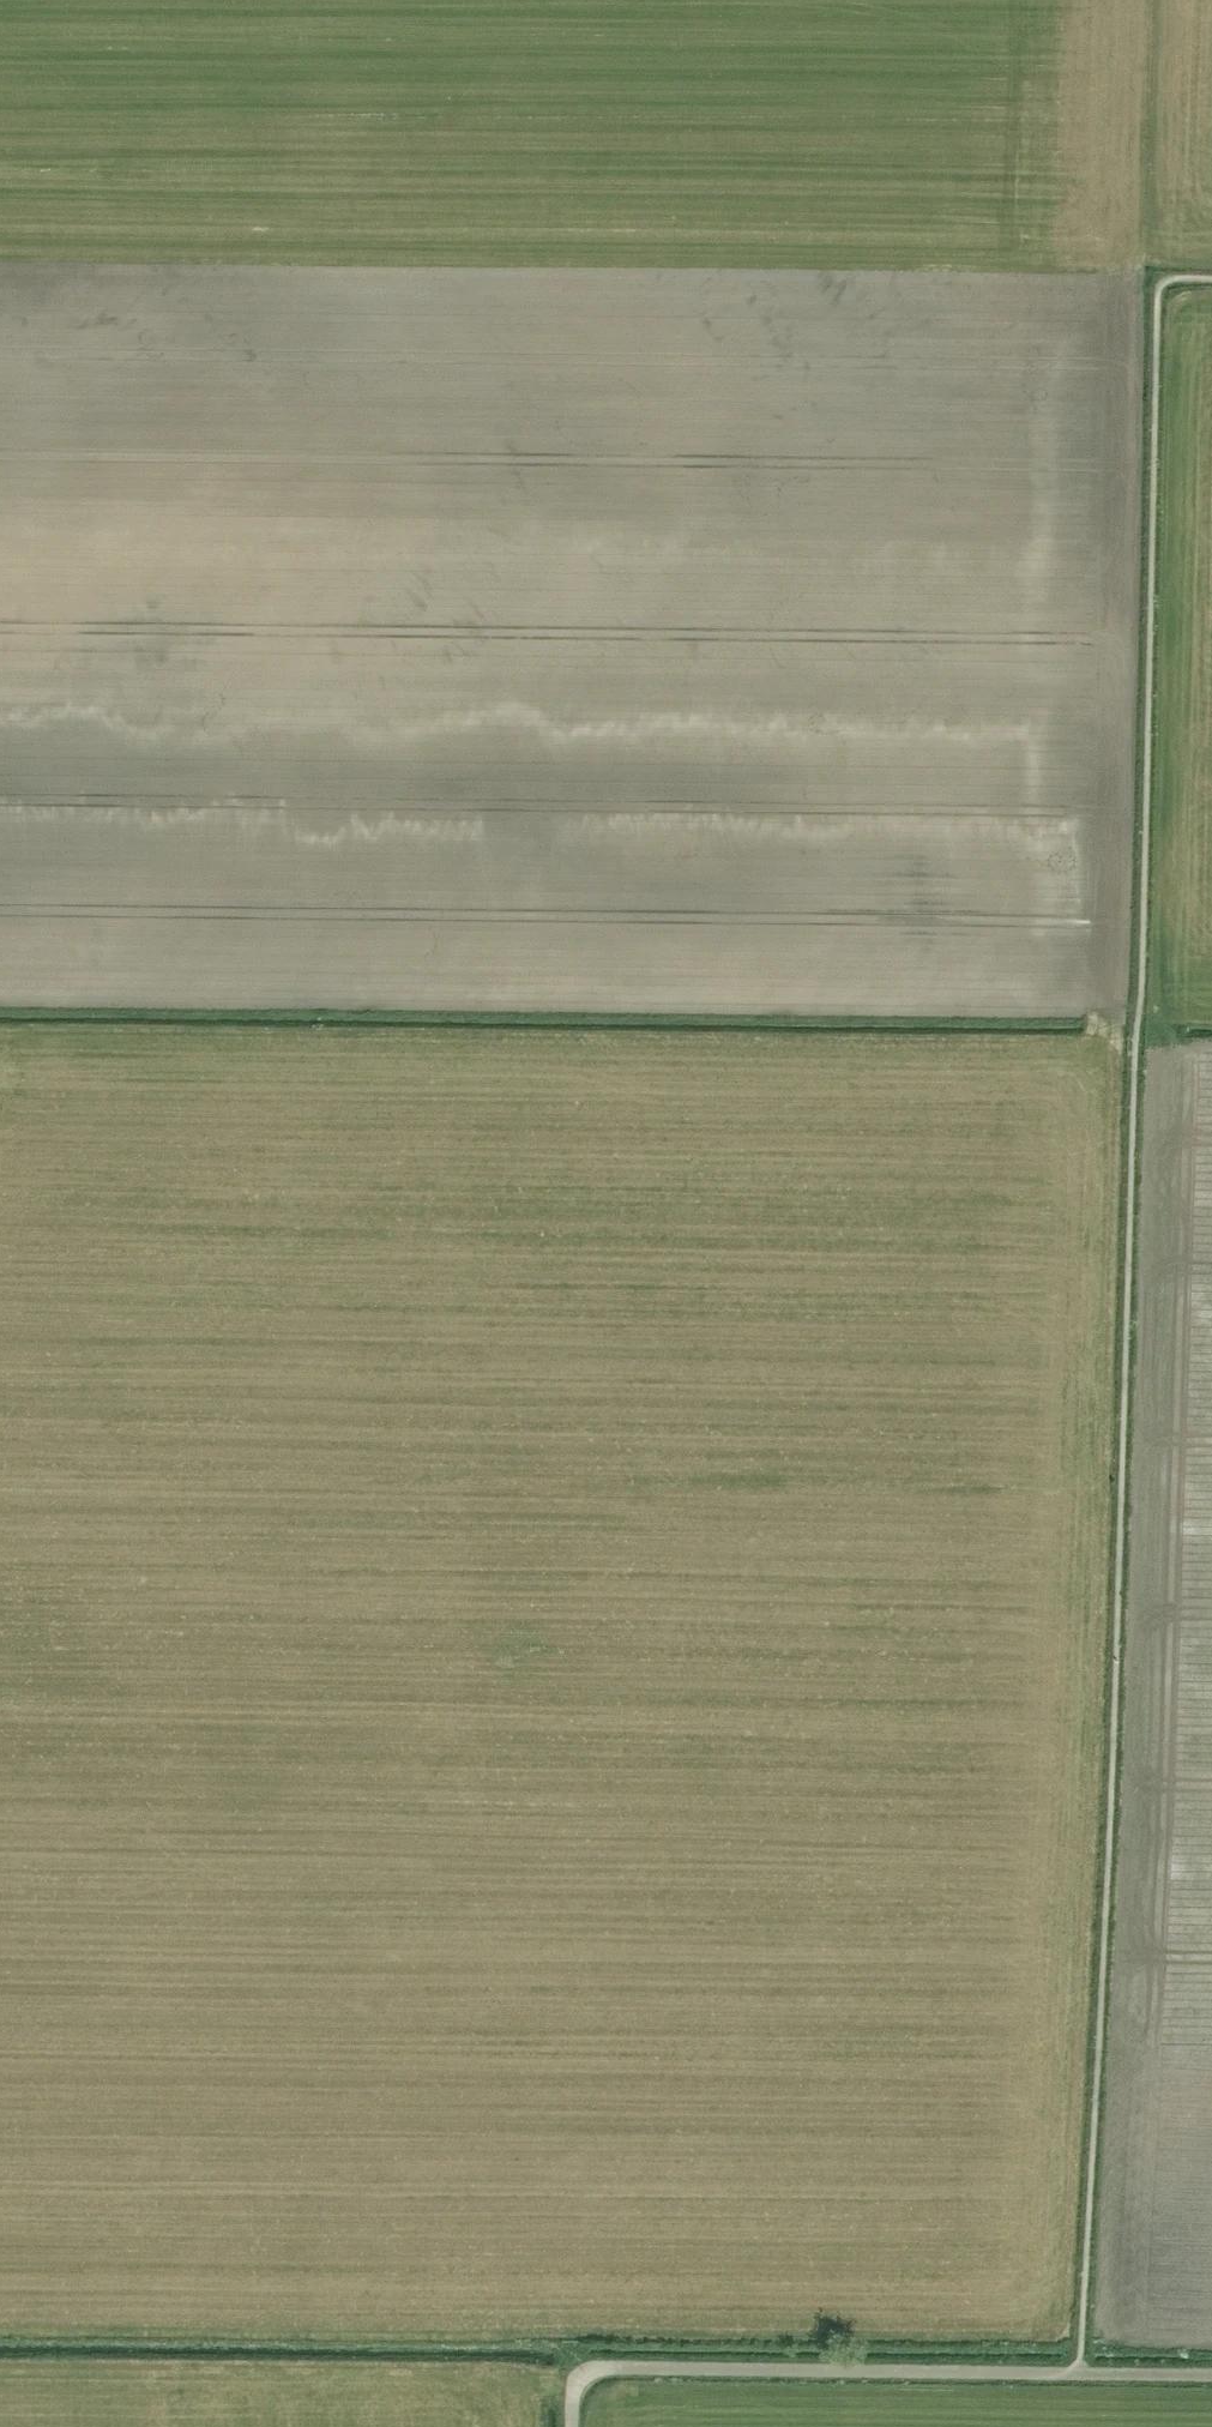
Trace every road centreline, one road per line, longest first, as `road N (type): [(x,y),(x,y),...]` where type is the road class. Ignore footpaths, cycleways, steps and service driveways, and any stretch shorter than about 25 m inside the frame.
road 1 (unclassified): [(575,2426),(580,2385),(601,2370),(1080,2372)]
road 2 (unknown): [(0,2404),(499,2405),(498,2426)]

